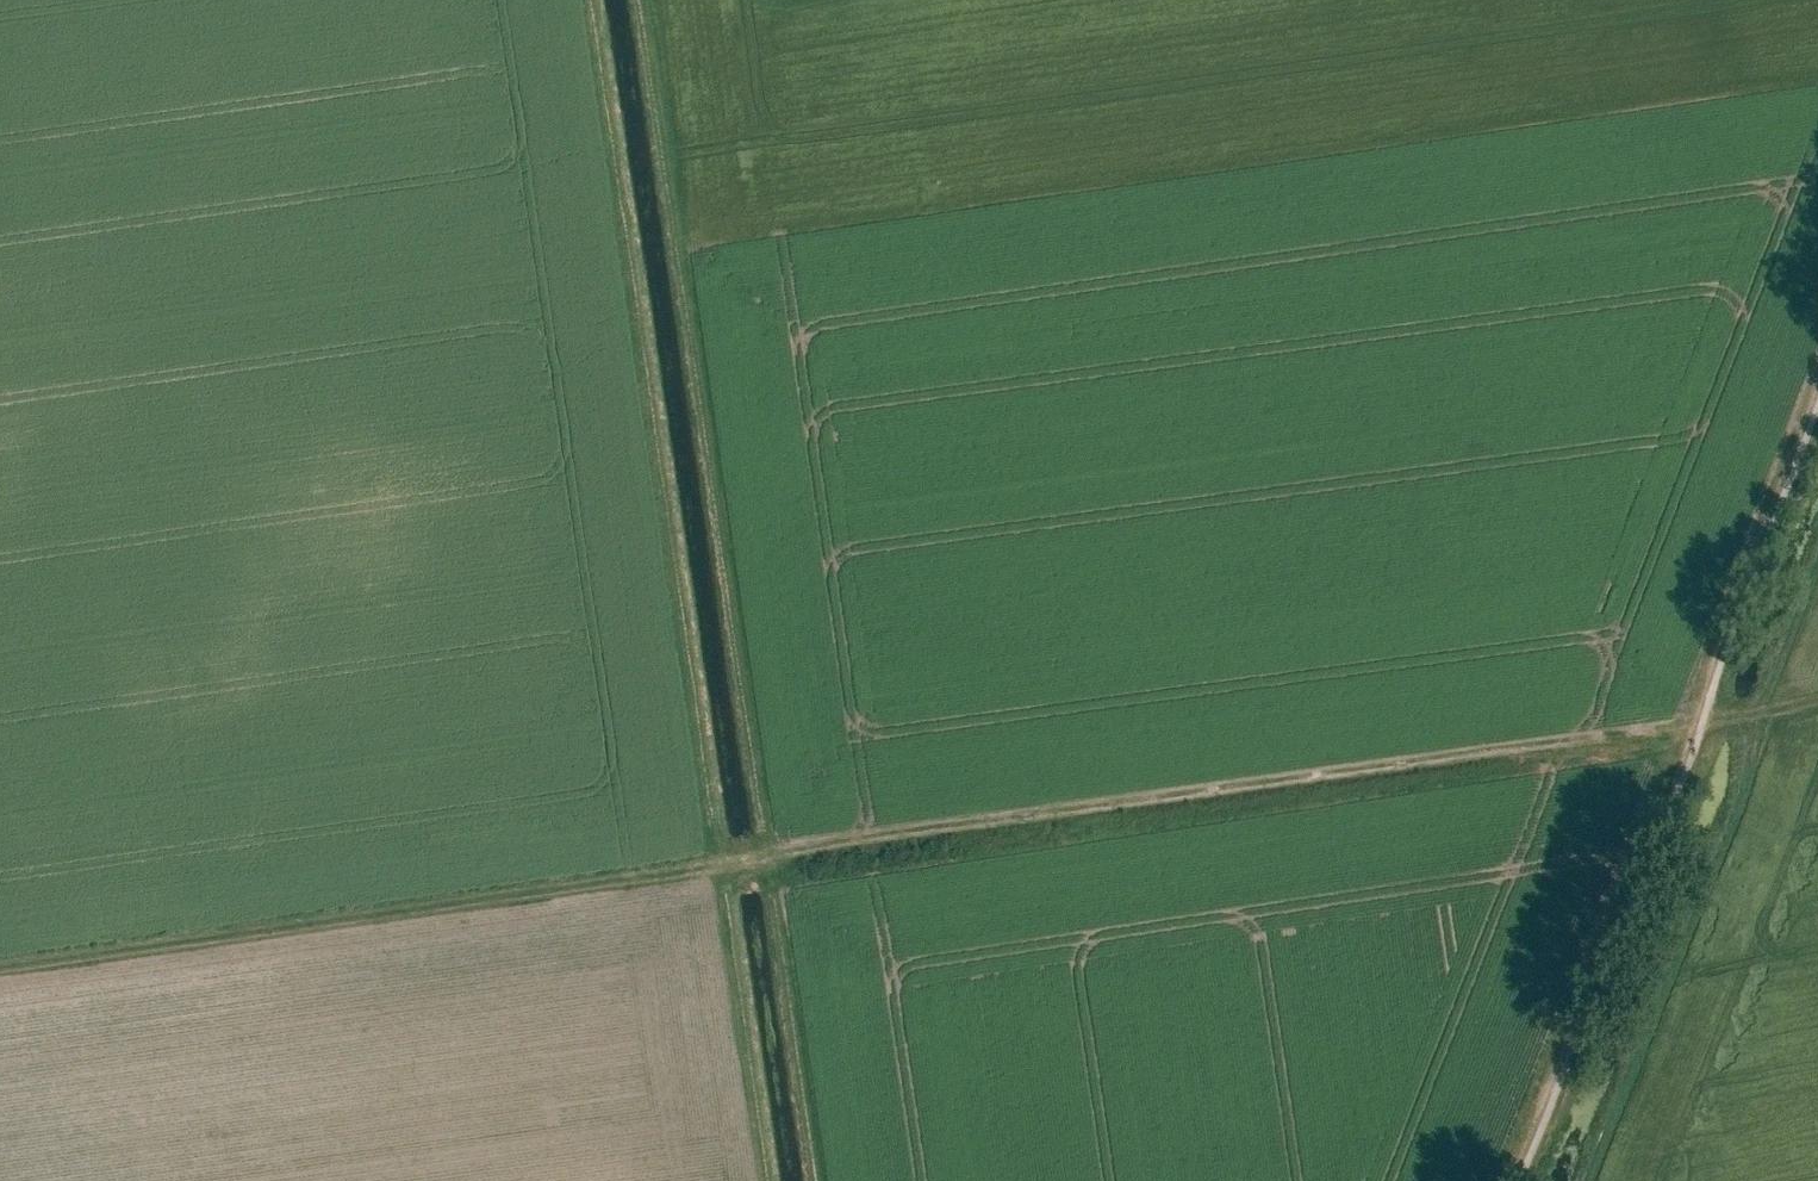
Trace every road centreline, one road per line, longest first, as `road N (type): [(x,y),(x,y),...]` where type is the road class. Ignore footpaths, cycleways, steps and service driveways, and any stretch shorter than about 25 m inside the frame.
road 1 (track): [(820,1180),(644,0)]

